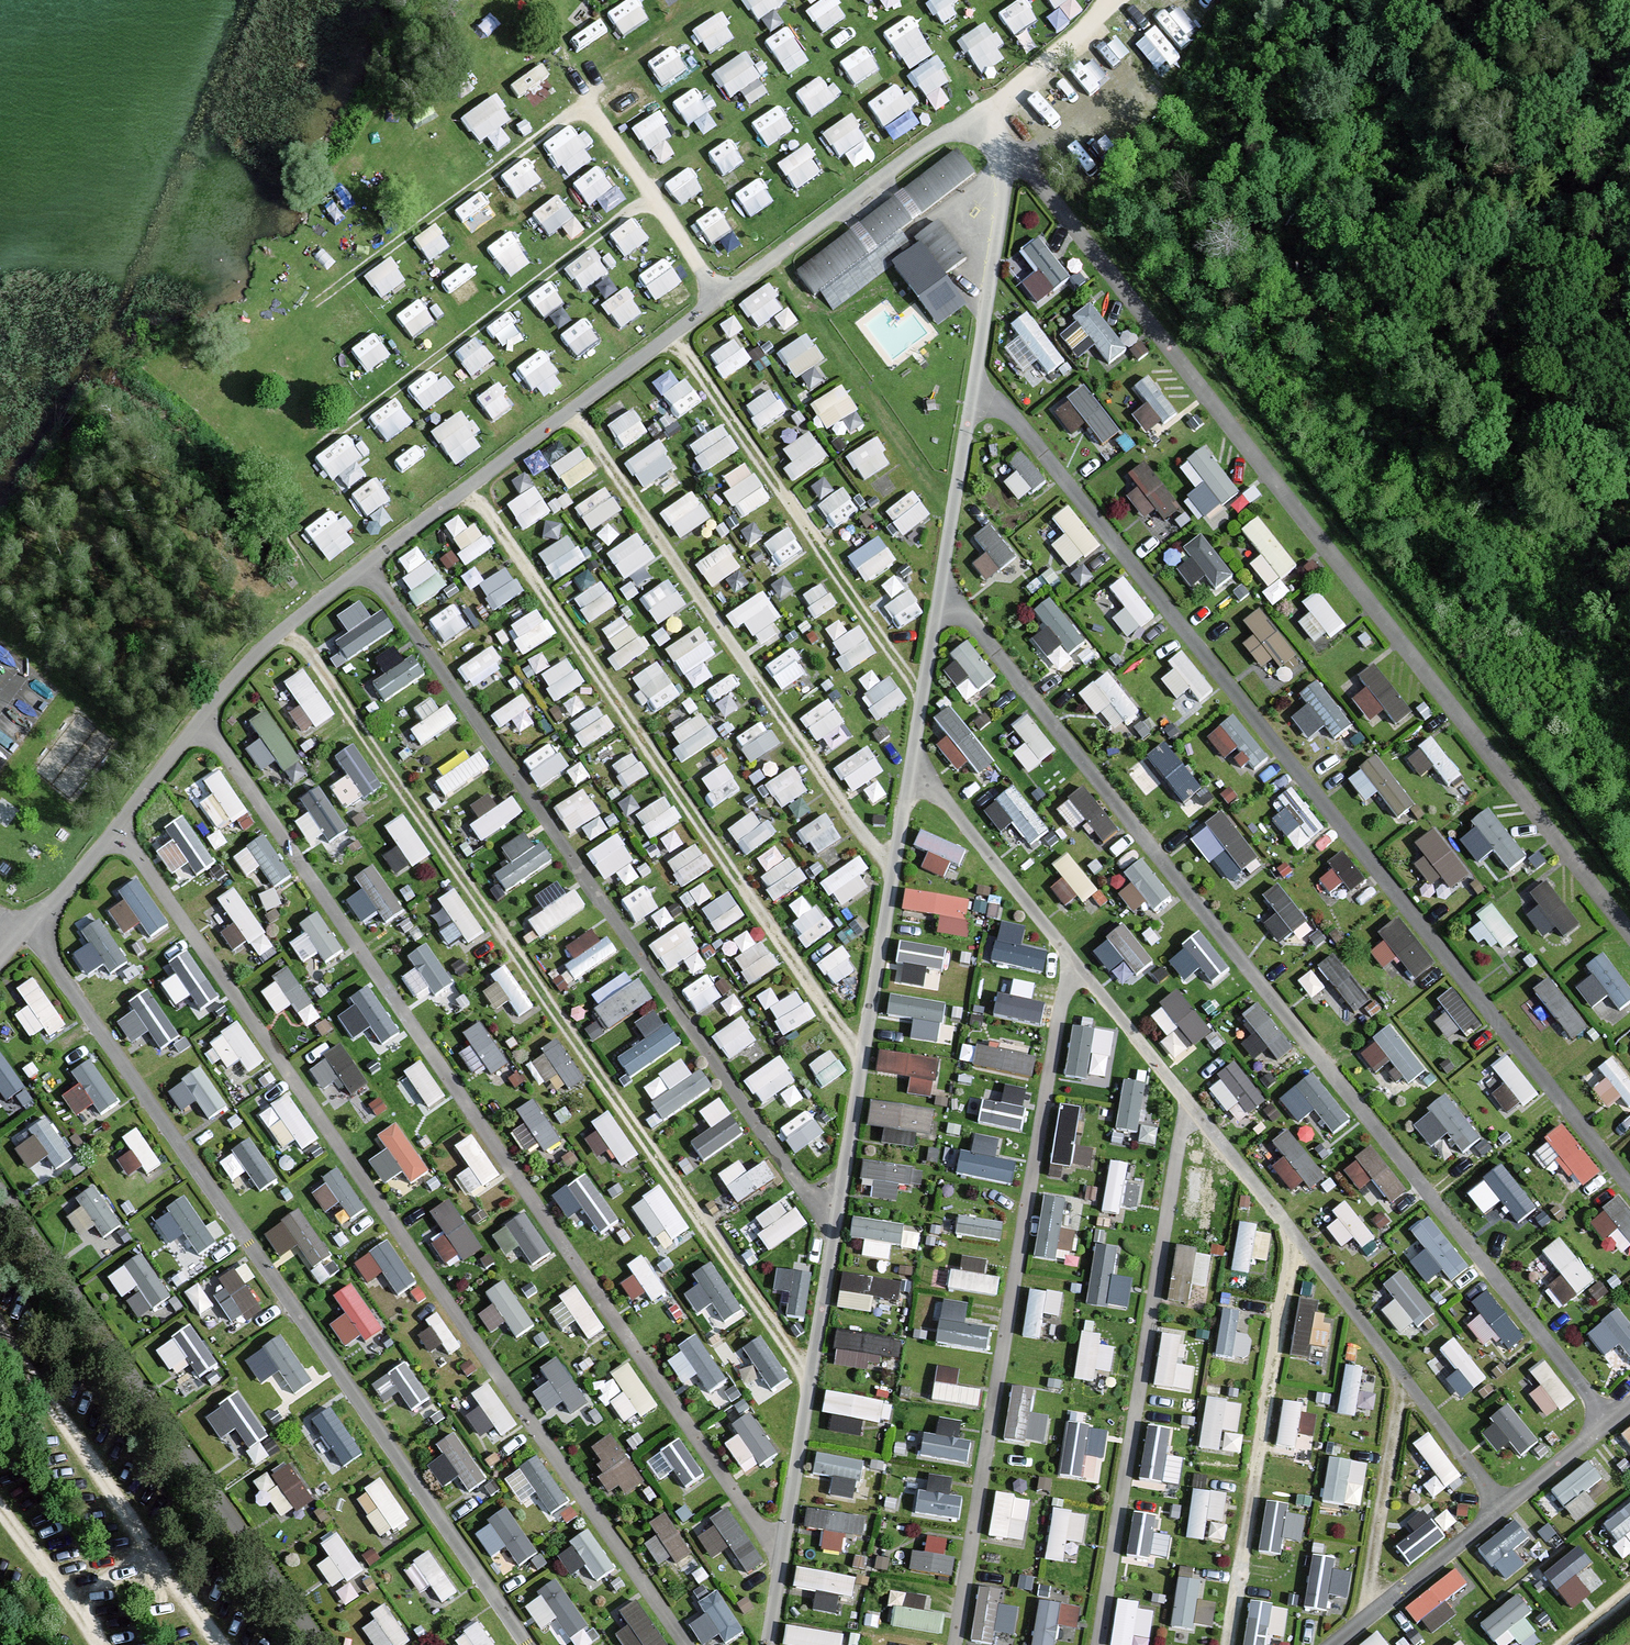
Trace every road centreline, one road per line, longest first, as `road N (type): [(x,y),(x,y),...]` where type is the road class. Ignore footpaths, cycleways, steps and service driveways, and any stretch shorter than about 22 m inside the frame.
road 1 (track): [(1629,946),(999,135)]
road 2 (track): [(719,304),(599,129),(571,118),(310,312)]
road 3 (track): [(658,215),(641,207),(625,214),(318,451)]
road 4 (track): [(1004,94),(1128,0)]

